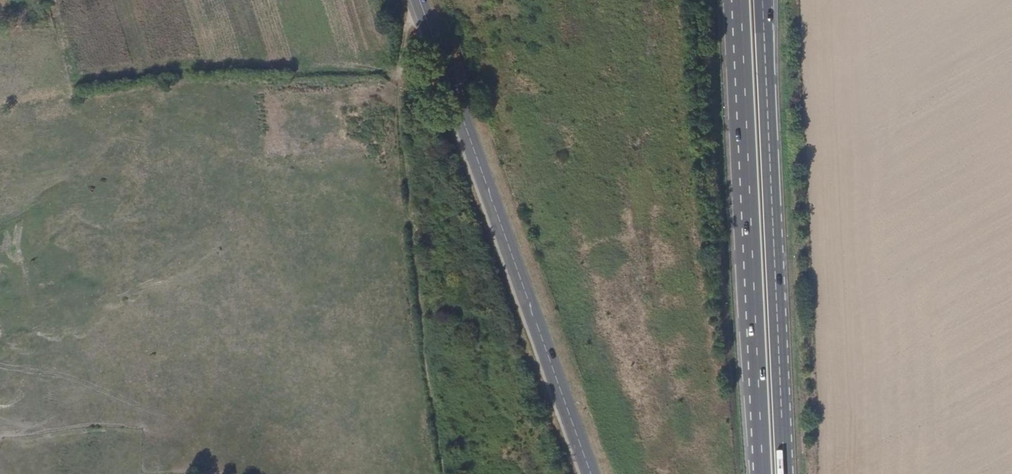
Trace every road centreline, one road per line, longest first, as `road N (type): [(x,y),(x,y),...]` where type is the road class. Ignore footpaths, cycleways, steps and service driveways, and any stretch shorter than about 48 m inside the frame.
road 1 (tertiary): [(424,0),(593,473)]
road 2 (trunk): [(786,473),(762,0)]
road 3 (trunk): [(729,0),(756,344)]
road 4 (trunk): [(741,0),(756,344)]
road 5 (trunk): [(756,344),(763,473)]

